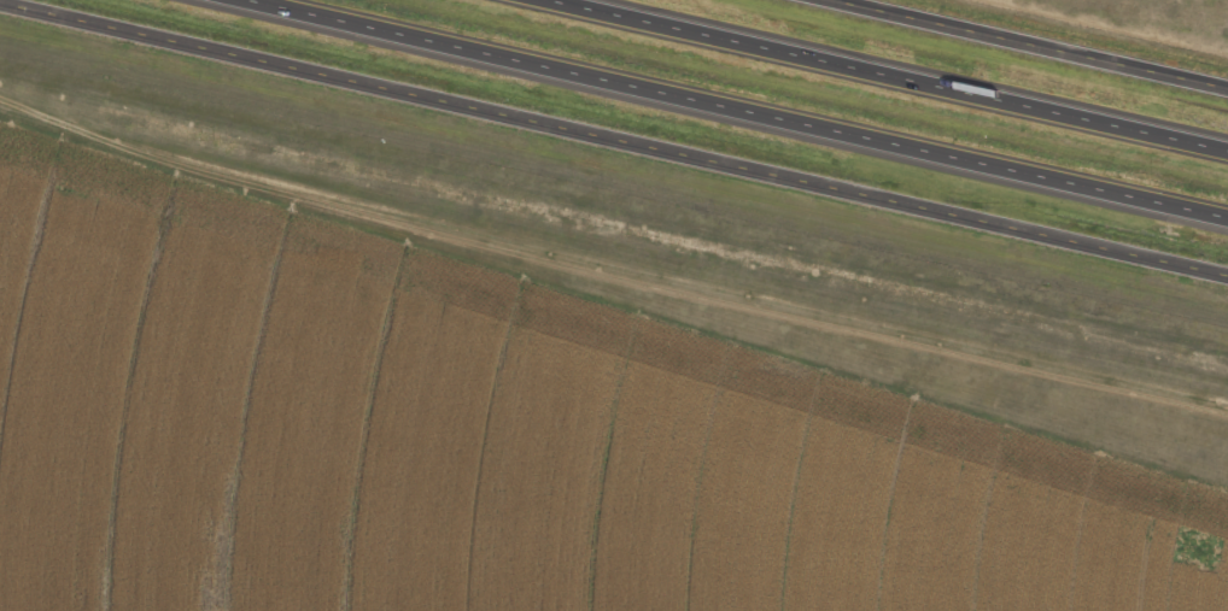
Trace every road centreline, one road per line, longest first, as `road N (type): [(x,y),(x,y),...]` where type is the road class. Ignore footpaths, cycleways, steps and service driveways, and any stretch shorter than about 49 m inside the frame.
road 1 (tertiary): [(1227,273),(0,1)]
road 2 (motorway): [(239,0),(1227,218)]
road 3 (motorway): [(1227,149),(555,0)]
road 4 (tertiary): [(1227,86),(843,0)]

